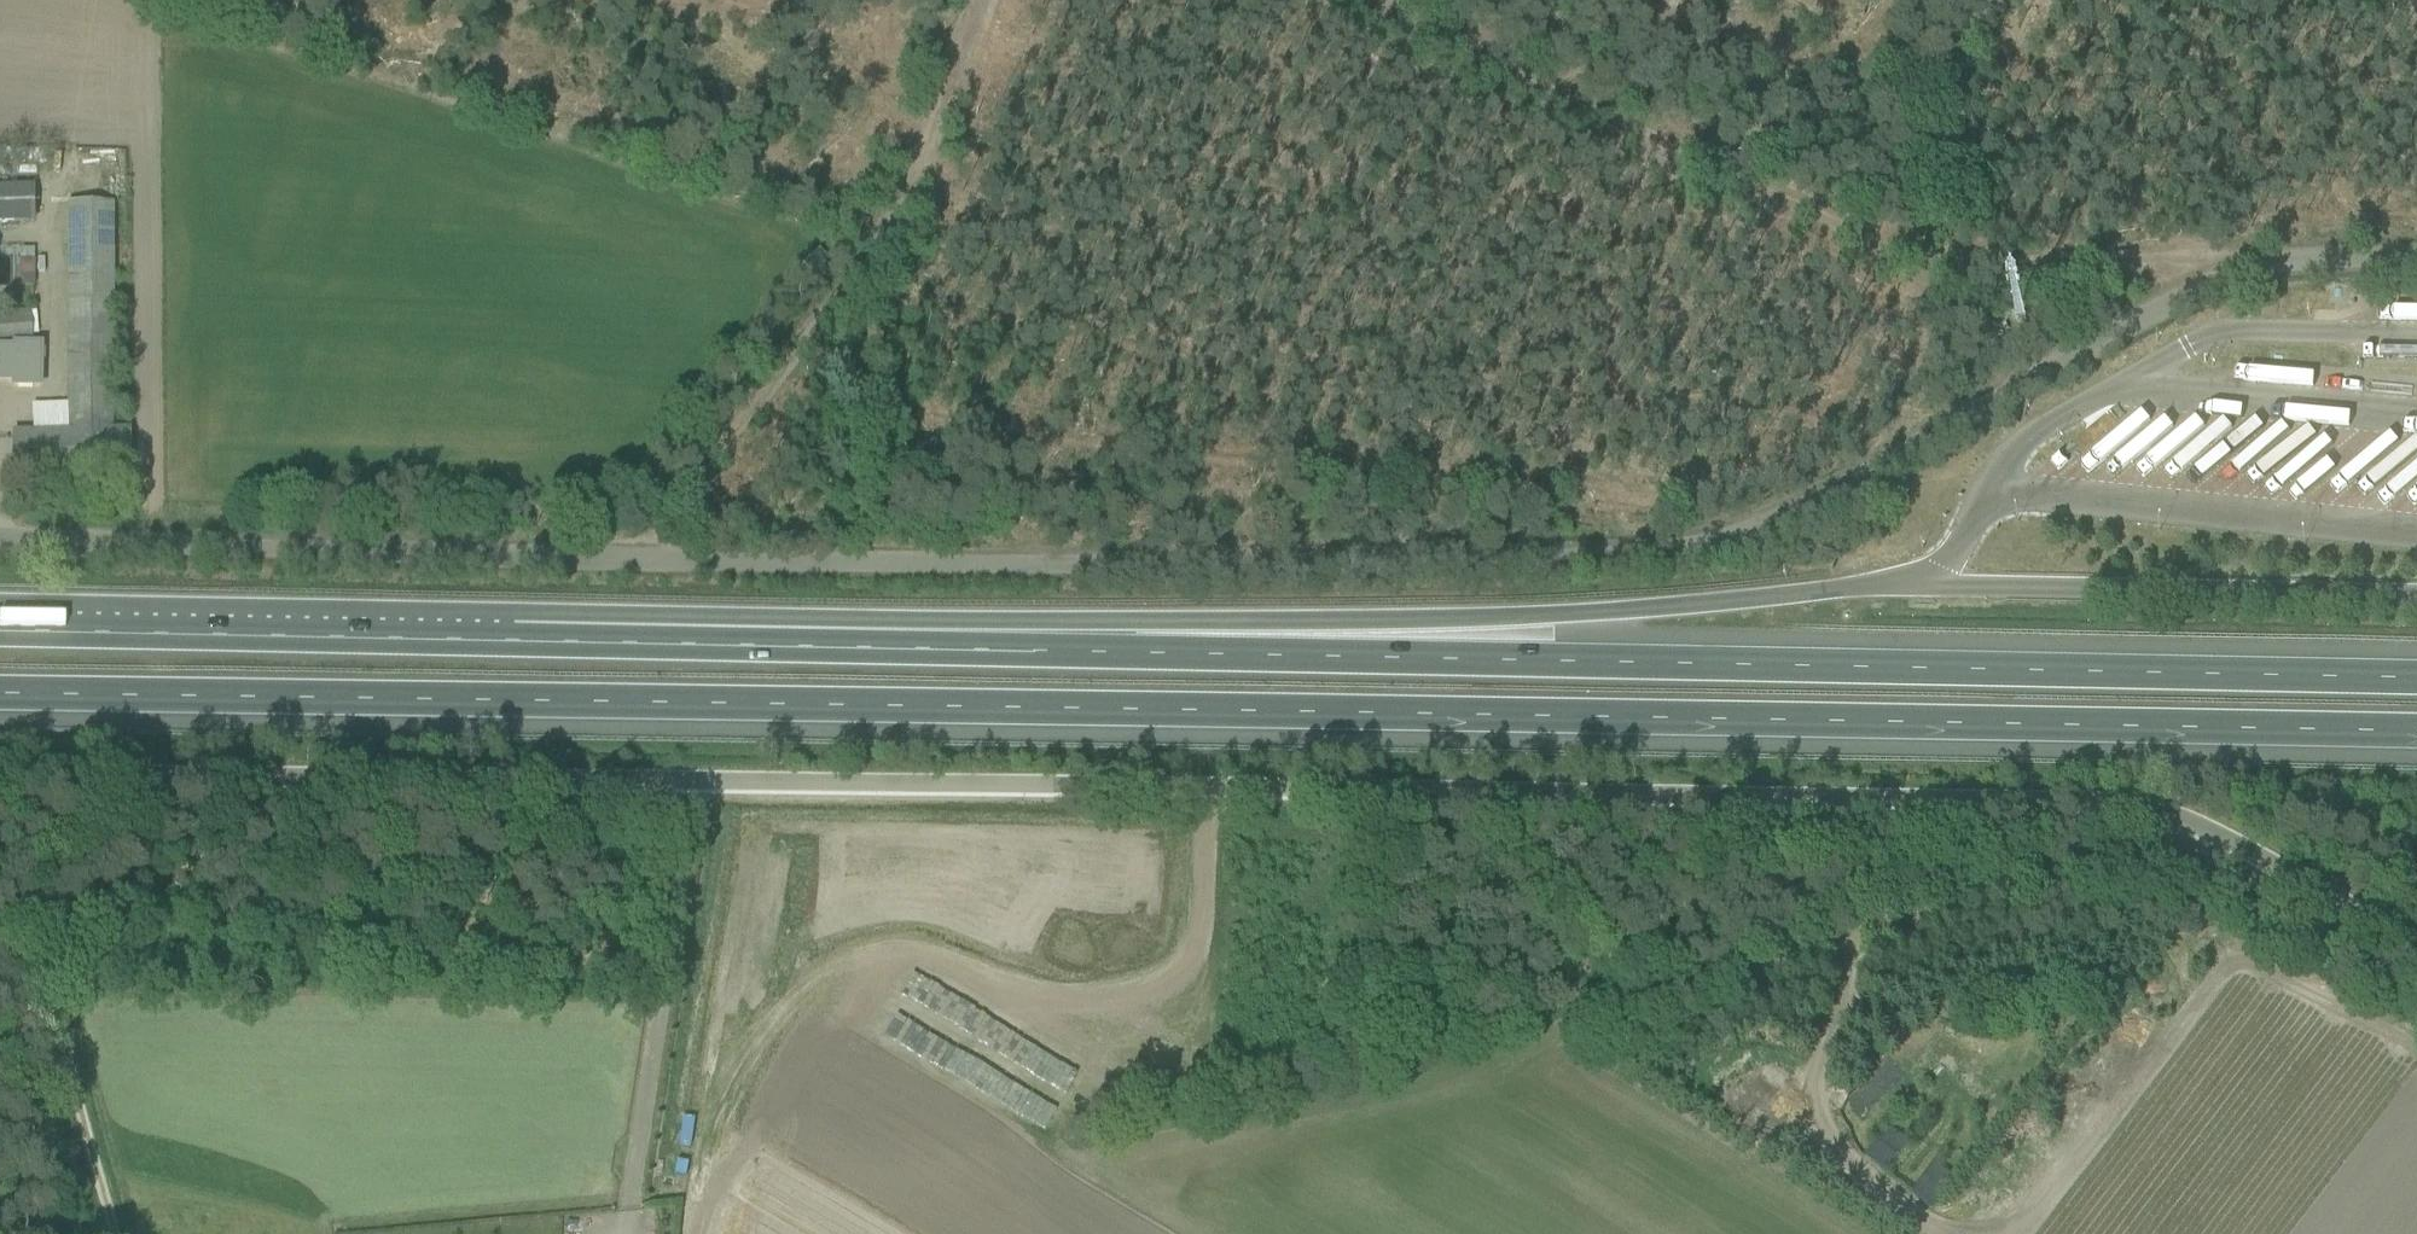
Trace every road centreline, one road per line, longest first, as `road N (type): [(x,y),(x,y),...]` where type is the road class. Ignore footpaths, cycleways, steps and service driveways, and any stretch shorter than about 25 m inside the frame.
road 1 (unclassified): [(2416,261),(2275,264),(2188,293),(1728,529),(1626,555),(0,535)]
road 2 (unclassified): [(0,767),(2045,800),(2150,808),(2416,942)]
road 3 (motorway): [(0,694),(2416,731)]
road 4 (motorway): [(2416,680),(1033,653)]
road 5 (motorway): [(1033,653),(0,633)]
road 6 (track): [(2252,270),(1925,273),(1587,138),(1297,0)]
road 7 (motorway): [(1854,589),(1482,619),(1127,625),(1033,653)]
road 8 (track): [(644,547),(820,346),(902,214),(941,65),(968,0)]
road 9 (track): [(39,768),(43,939),(114,1233)]
road 10 (track): [(689,784),(623,1225)]

